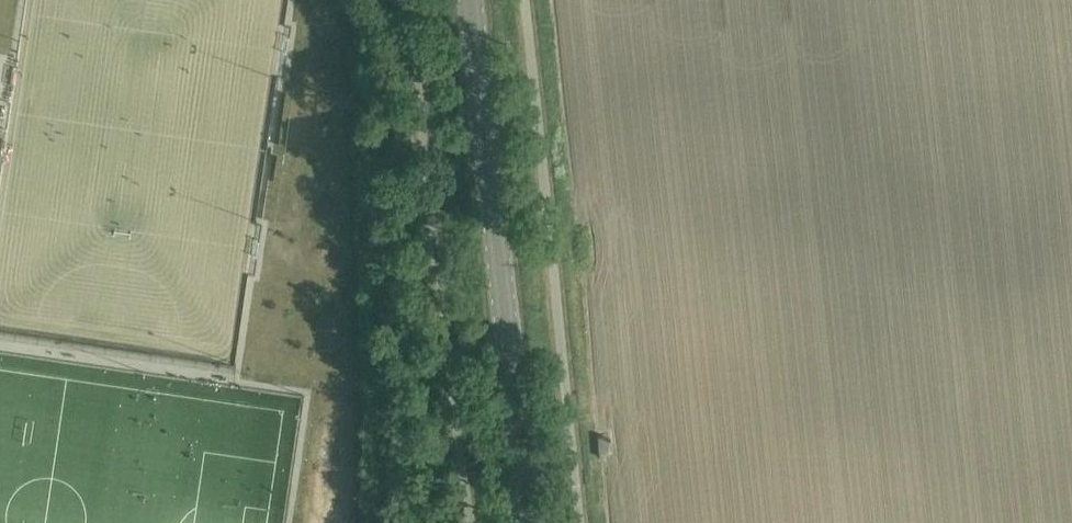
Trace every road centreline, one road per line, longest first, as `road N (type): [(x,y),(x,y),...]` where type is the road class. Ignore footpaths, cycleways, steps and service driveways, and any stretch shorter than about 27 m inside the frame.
road 1 (tertiary): [(527,522),(466,0)]

